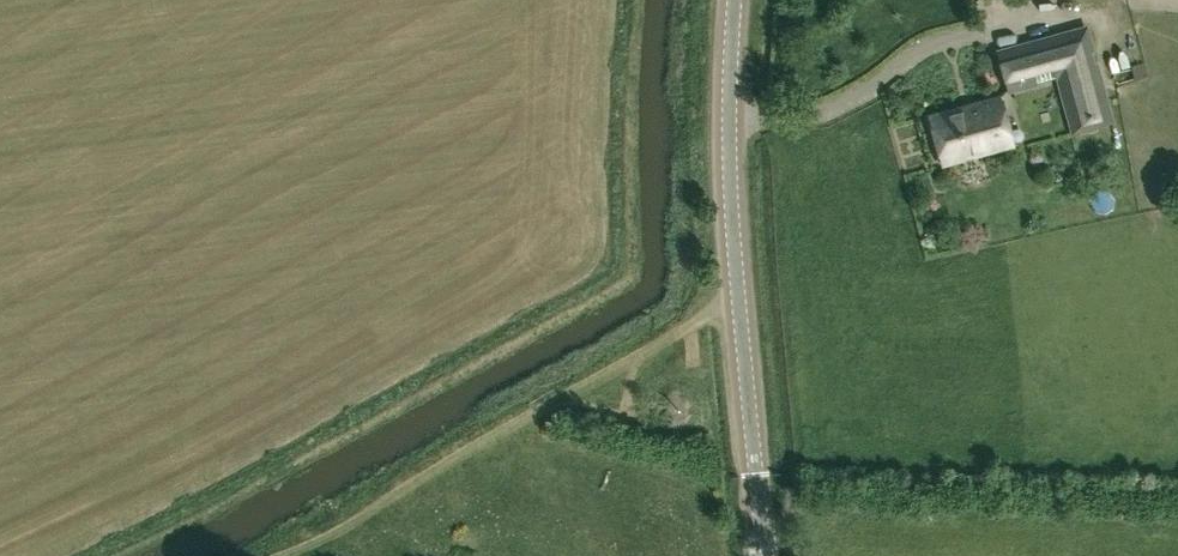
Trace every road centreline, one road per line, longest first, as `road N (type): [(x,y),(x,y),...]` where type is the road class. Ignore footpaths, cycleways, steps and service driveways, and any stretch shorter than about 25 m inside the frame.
road 1 (tertiary): [(764,555),(731,149),(737,0)]

